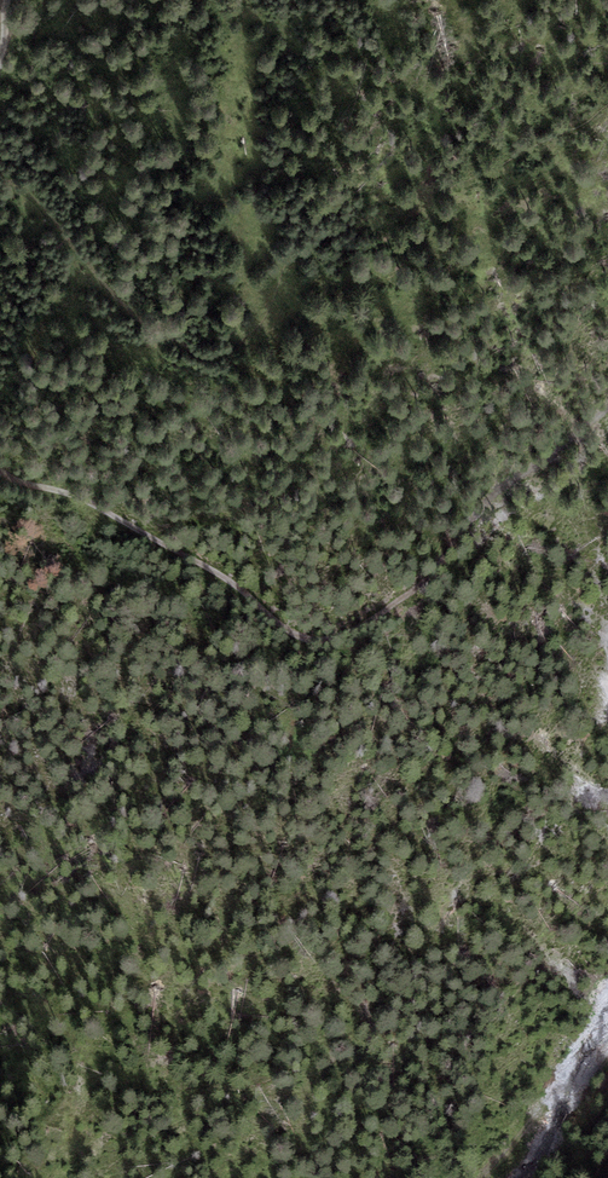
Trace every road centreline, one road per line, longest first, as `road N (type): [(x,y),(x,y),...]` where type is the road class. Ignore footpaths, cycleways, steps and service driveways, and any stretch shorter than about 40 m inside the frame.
road 1 (track): [(607,411),(492,494),(430,568),(347,636),(318,641),(297,635),(225,577),(77,496),(9,481),(0,469)]
road 2 (track): [(486,1177),(527,1125),(594,1090),(607,1067)]

